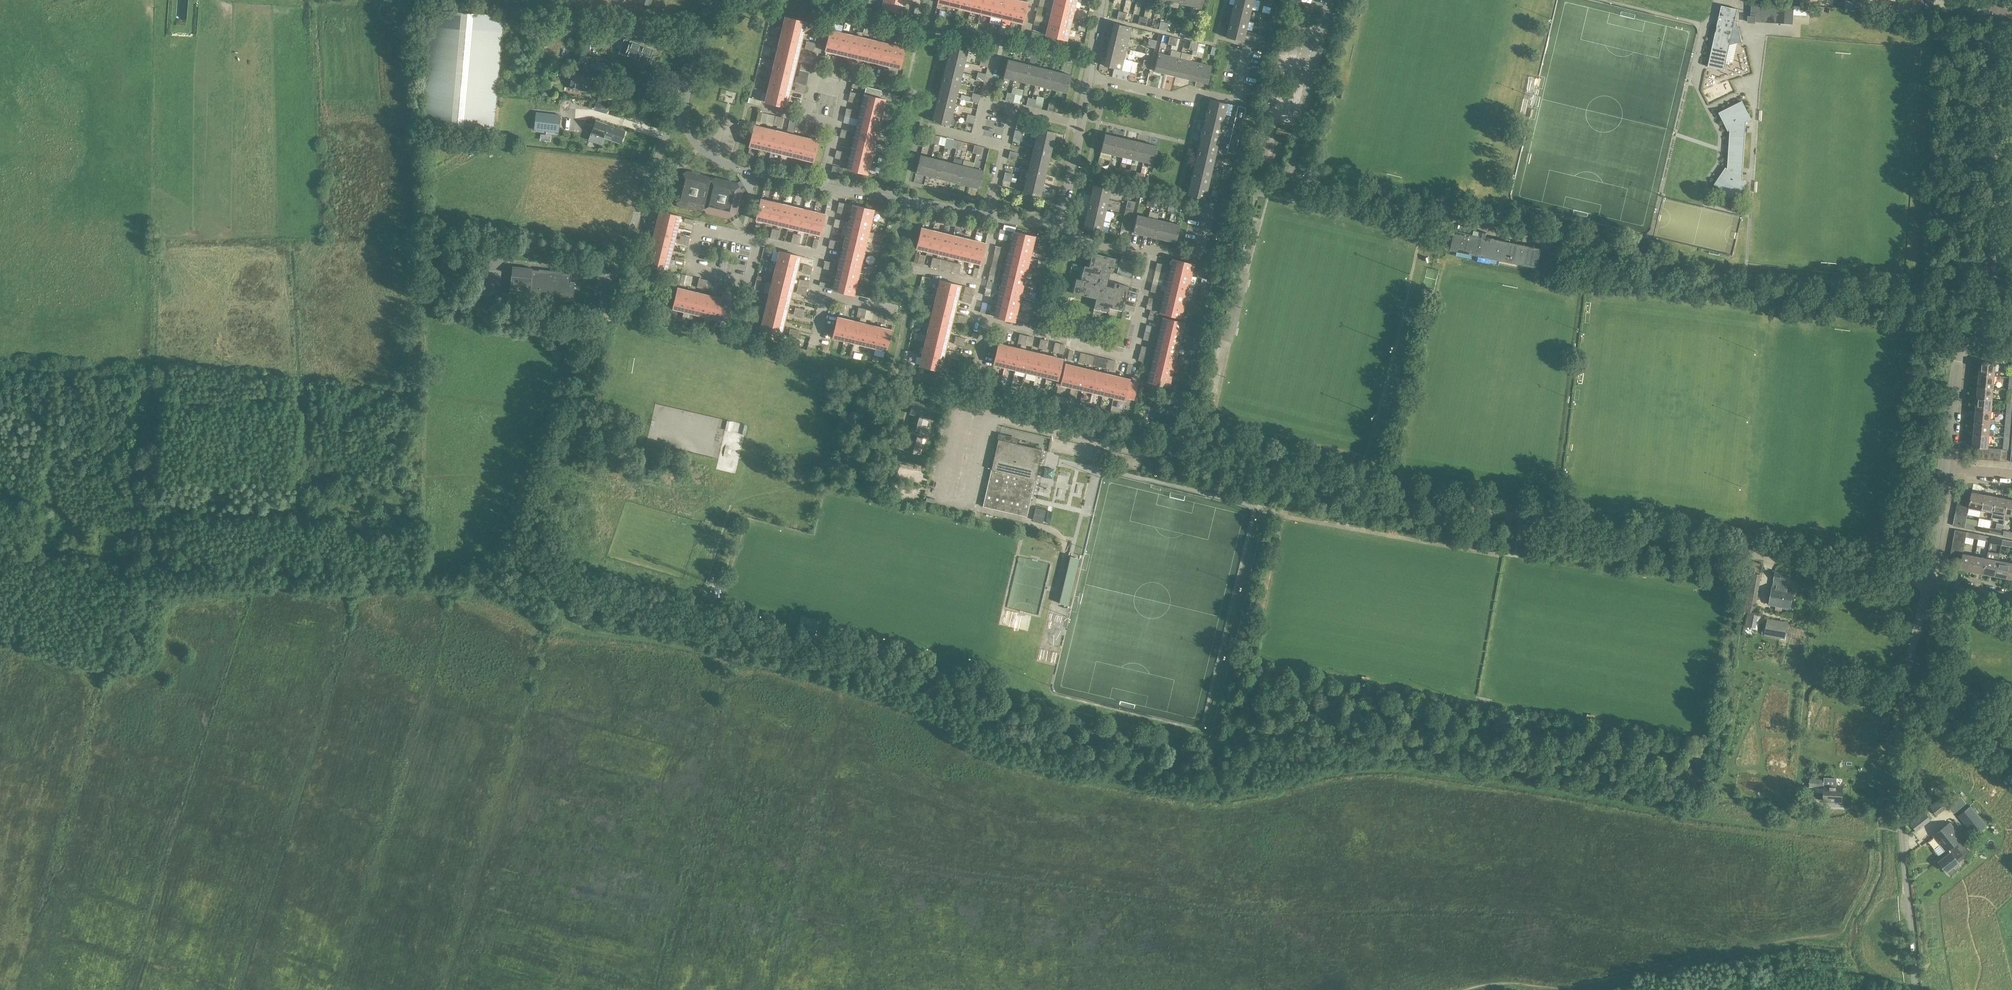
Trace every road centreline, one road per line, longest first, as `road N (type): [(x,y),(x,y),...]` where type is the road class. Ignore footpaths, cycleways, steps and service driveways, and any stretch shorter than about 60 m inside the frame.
road 1 (unclassified): [(1928,584),(1433,503),(1196,438),(1142,449),(1010,418)]
road 2 (residential): [(1928,584),(1900,719),(1916,989)]
road 3 (track): [(1967,15),(1977,127),(1935,322),(1958,354)]
road 4 (track): [(1939,334),(1927,358),(1903,565),(1889,577)]
road 5 (residential): [(601,315),(668,128),(685,122)]
road 6 (residential): [(1985,337),(1997,132)]
road 7 (residential): [(757,239),(700,226),(689,267),(747,284)]
road 8 (residential): [(685,122),(694,143),(716,159),(821,187)]
road 9 (residential): [(837,189),(990,215)]
road 10 (residential): [(1130,357),(985,321)]
road 11 (residential): [(1945,468),(1958,354),(1985,337)]
road 12 (residential): [(893,371),(969,385),(985,321)]
road 13 (residential): [(685,122),(719,0)]
road 14 (residential): [(896,311),(813,292),(821,256)]

